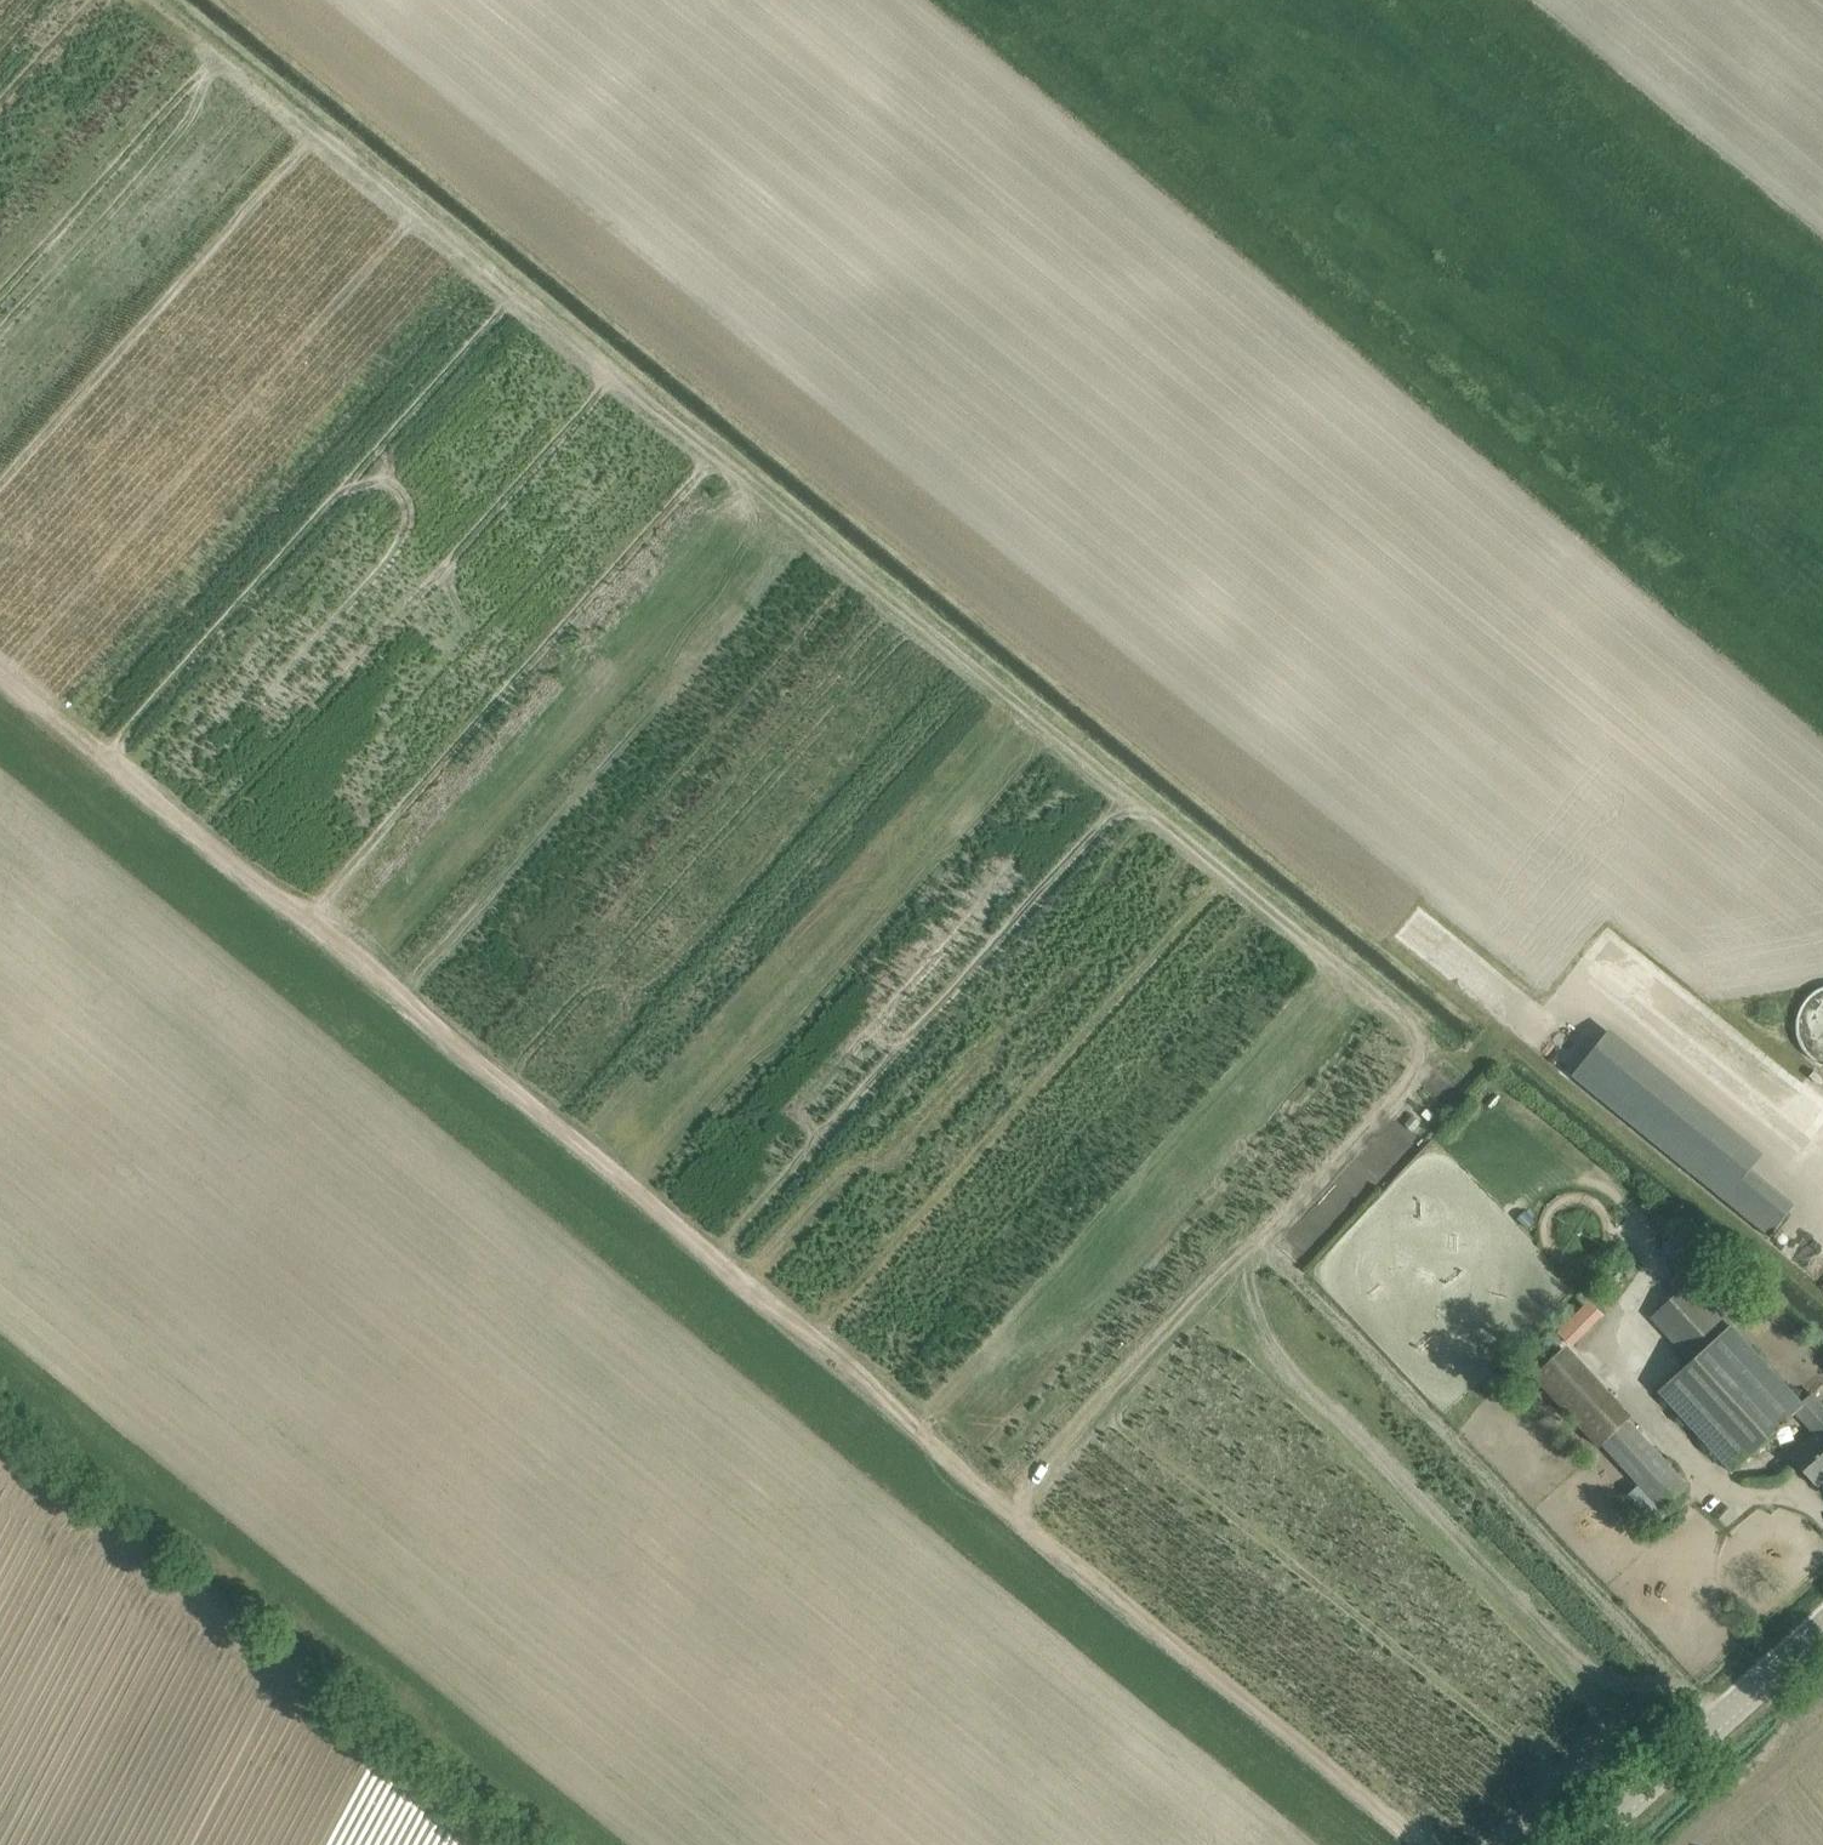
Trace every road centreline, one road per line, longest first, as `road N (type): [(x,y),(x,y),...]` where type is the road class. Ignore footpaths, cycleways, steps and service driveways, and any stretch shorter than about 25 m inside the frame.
road 1 (tertiary): [(1582,1844),(1822,1626)]

